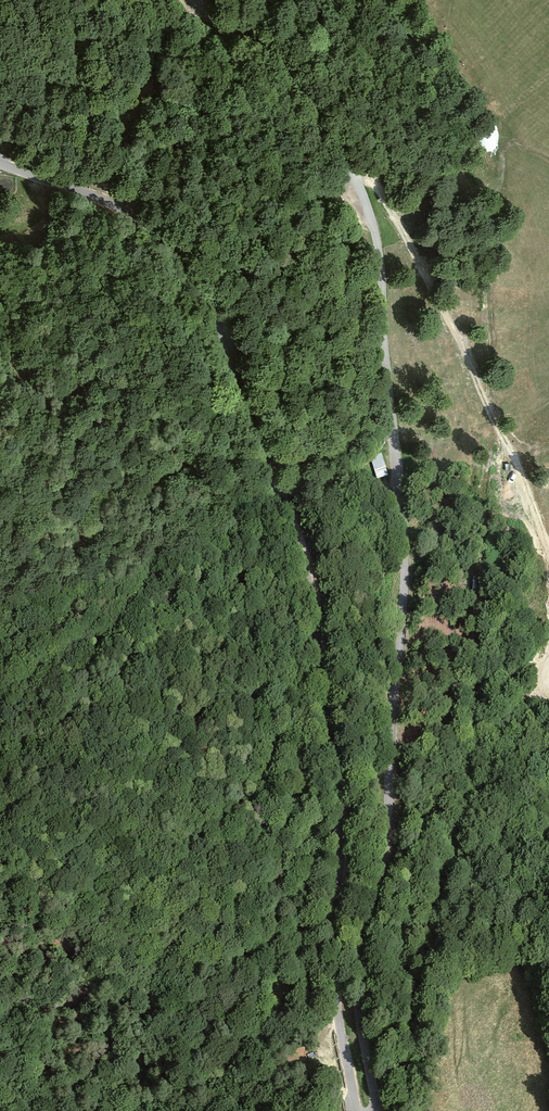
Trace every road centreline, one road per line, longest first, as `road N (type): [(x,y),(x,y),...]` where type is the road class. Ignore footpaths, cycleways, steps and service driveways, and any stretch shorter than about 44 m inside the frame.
road 1 (unclassified): [(201,0),(219,23),(284,67),(317,106),(370,212),(382,266),(405,580),(386,842),(358,996),(376,1110)]
road 2 (unclassified): [(0,164),(93,193),(133,215),(181,256),(229,345),(309,585),(339,798),(330,948),(358,1110)]
road 3 (track): [(548,551),(465,351),(377,188),(356,179)]

